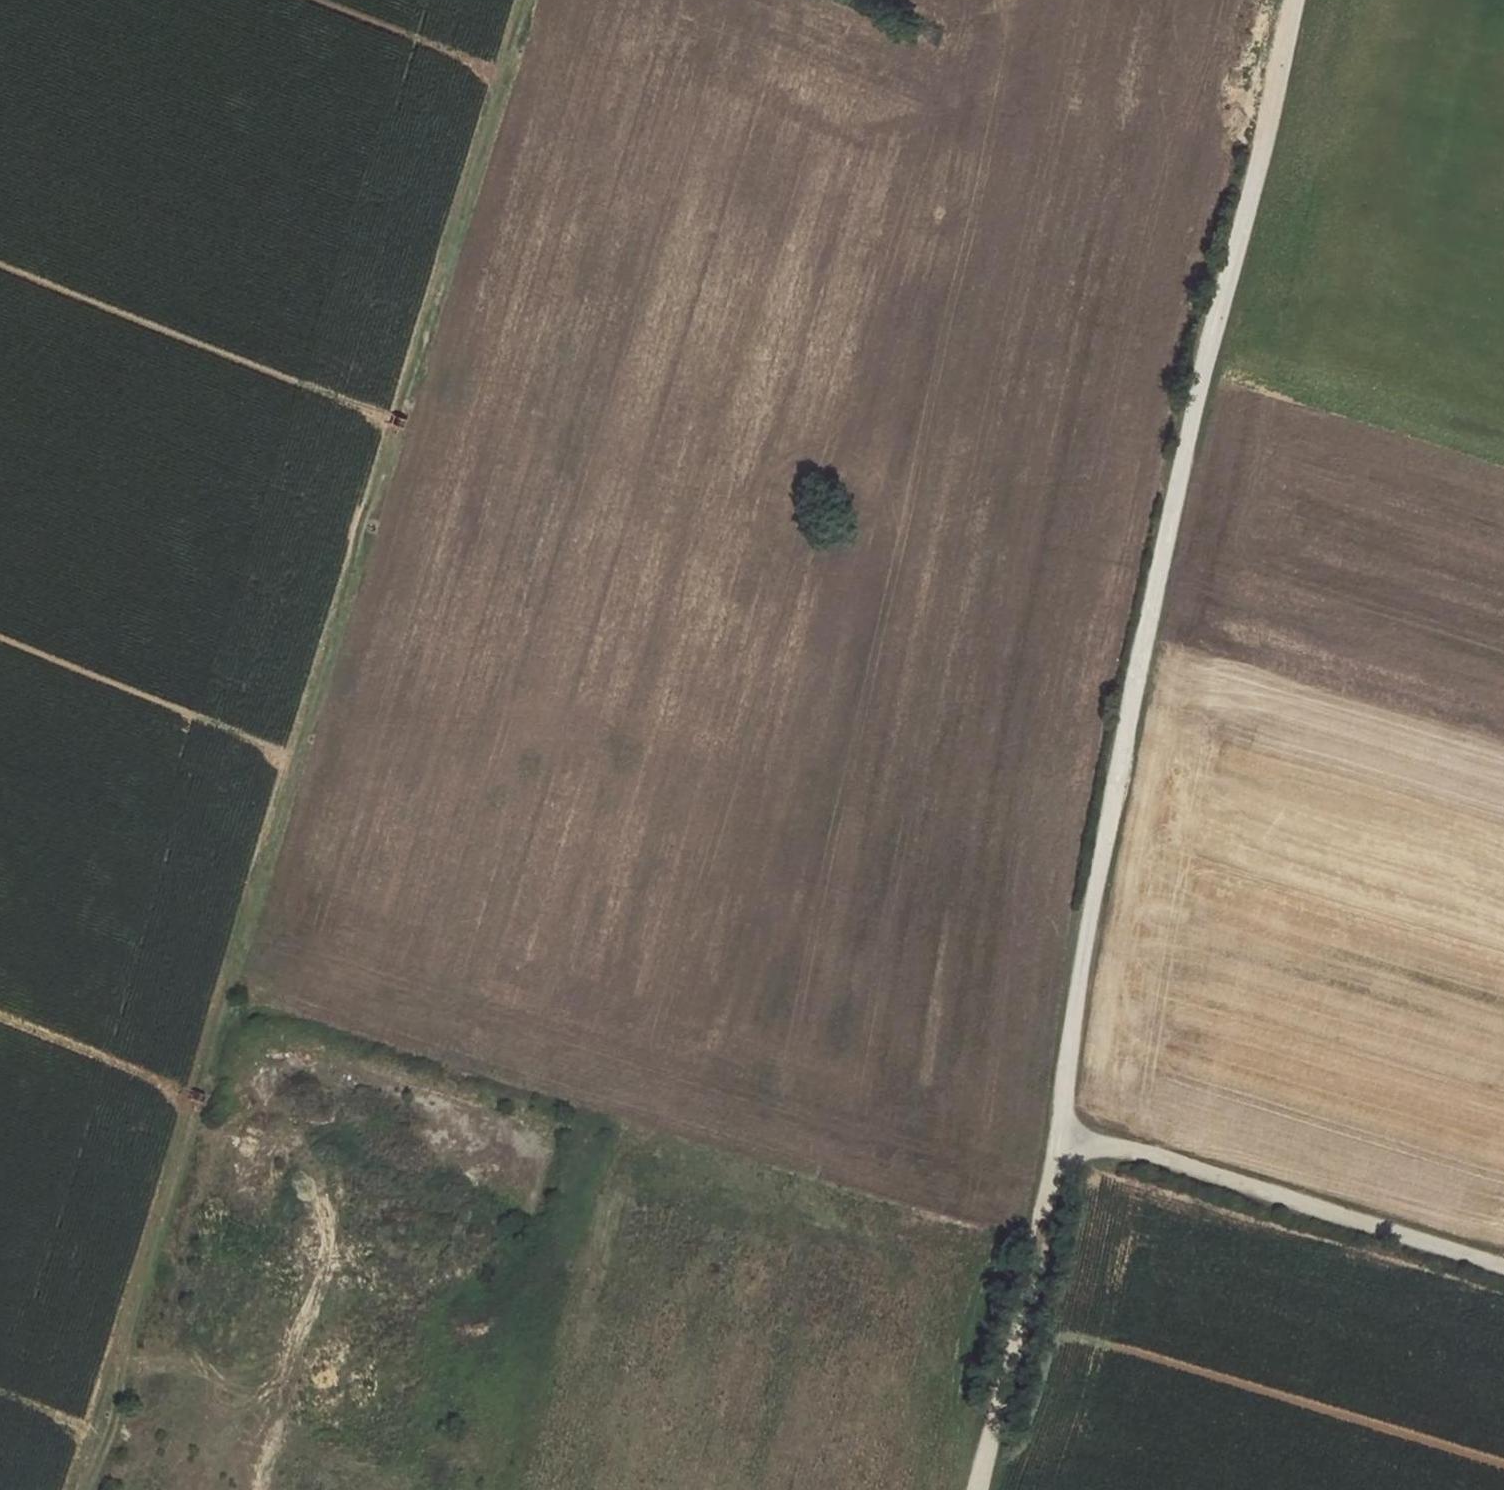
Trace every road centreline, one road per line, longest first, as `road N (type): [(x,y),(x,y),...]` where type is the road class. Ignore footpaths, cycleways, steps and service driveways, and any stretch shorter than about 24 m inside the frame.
road 1 (track): [(1287,0),(1136,679),(1068,1134),(979,1489)]
road 2 (track): [(1068,1134),(1503,1264)]

